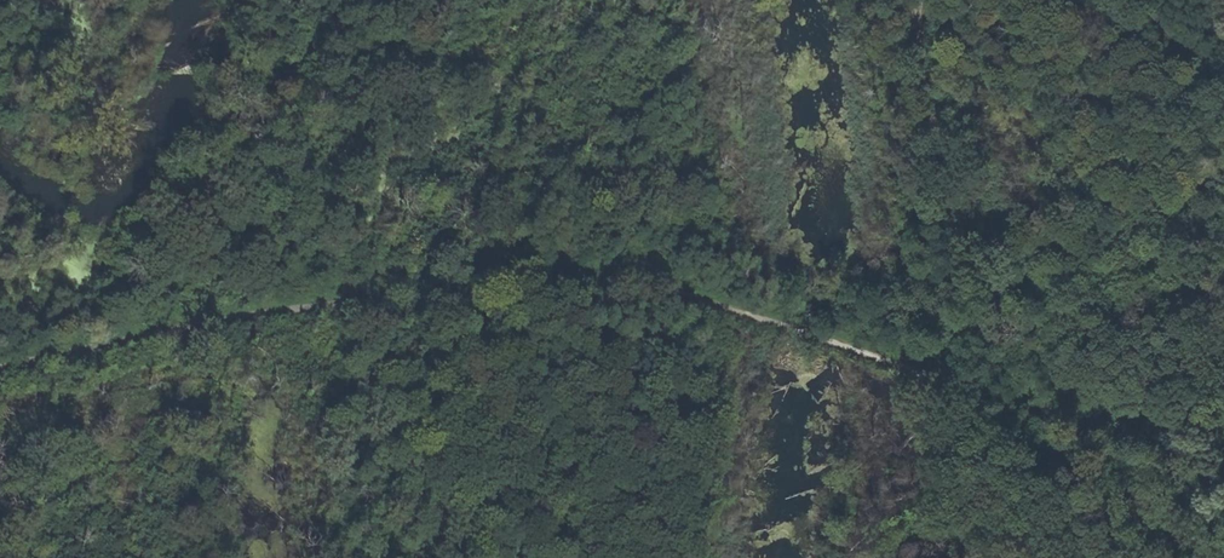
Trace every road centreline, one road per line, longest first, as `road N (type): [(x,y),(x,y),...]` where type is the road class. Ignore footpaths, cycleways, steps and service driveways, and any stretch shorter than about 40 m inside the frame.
road 1 (track): [(0,368),(320,306),(622,281),(1223,467)]
road 2 (track): [(944,0),(938,28),(950,152),(950,305),(935,378)]
road 3 (track): [(480,0),(372,136),(302,309)]

